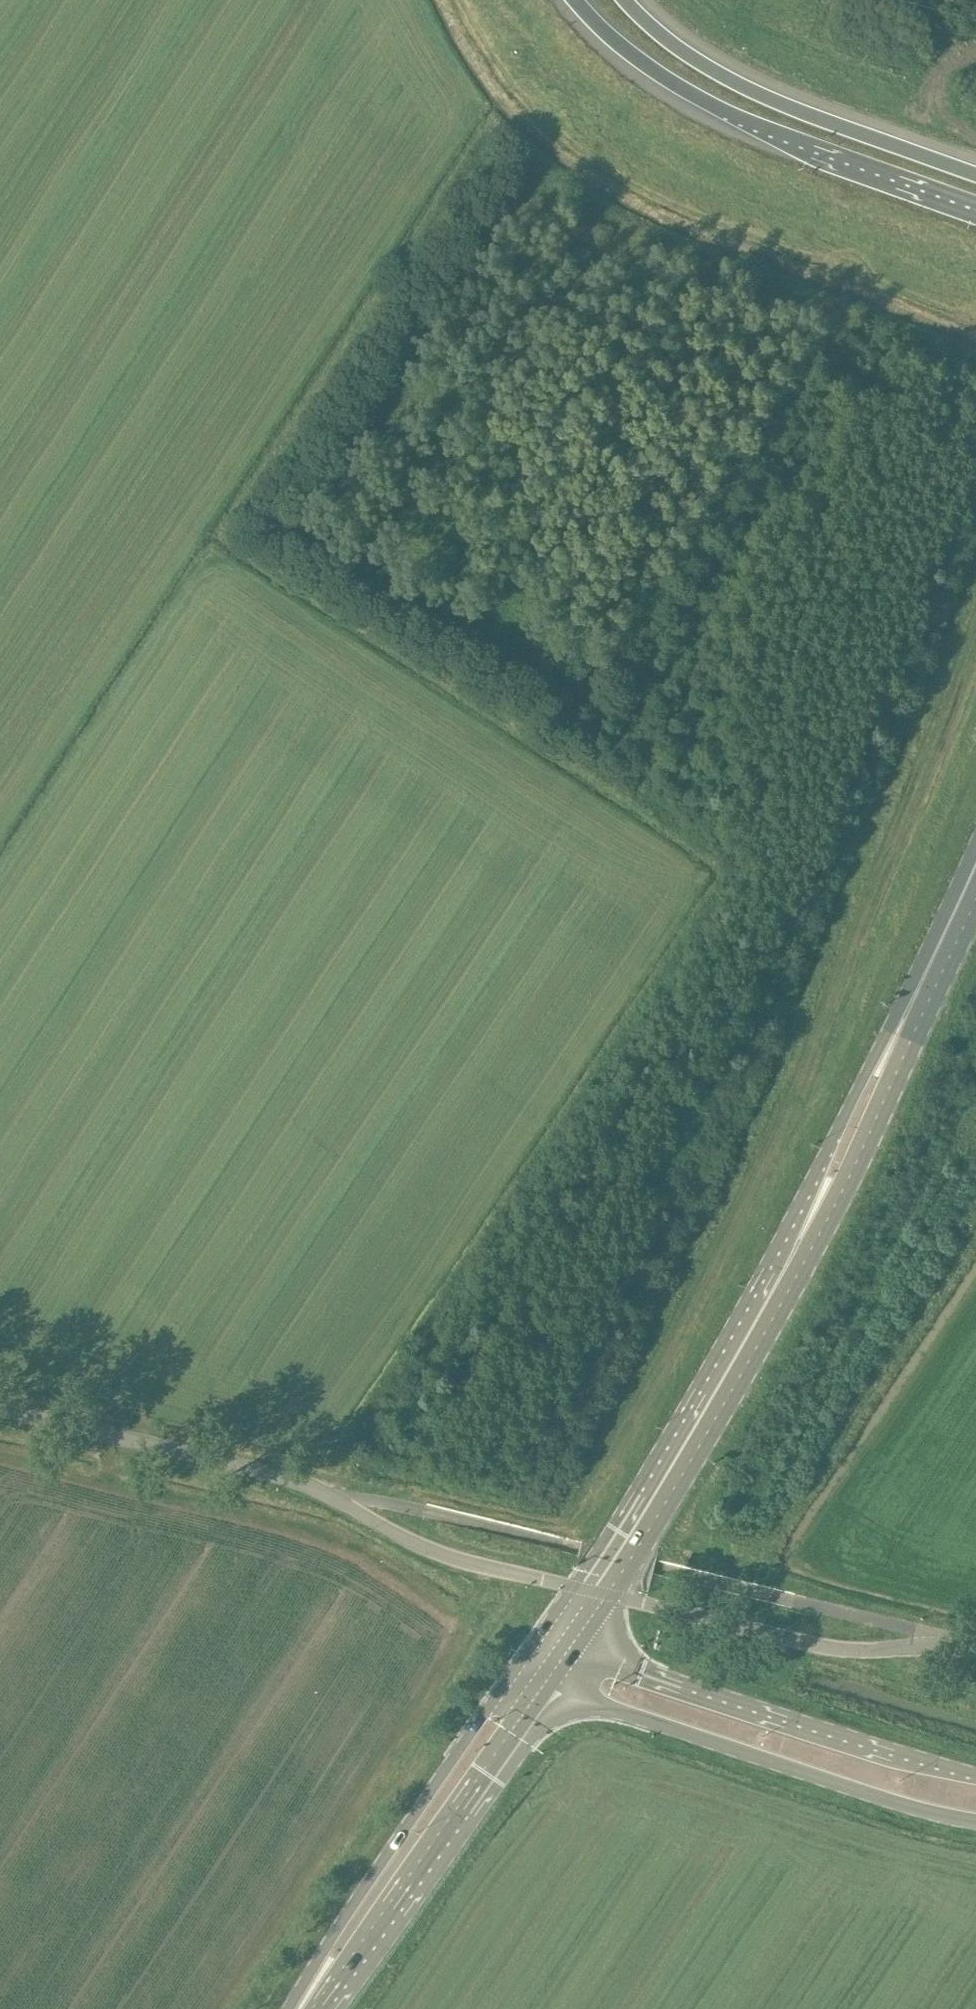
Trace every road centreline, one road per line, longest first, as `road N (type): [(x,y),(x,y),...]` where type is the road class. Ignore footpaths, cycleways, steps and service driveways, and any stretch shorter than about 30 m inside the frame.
road 1 (primary): [(975,845),(795,1211),(573,1587)]
road 2 (primary): [(613,1596),(839,1211),(975,914)]
road 3 (unclassified): [(573,1587),(438,1553),(283,1477),(0,1408)]
road 4 (motorway): [(575,0),(655,72),(711,105),(975,202)]
road 5 (tertiary): [(549,1687),(896,1802),(975,1821)]
road 6 (primary): [(532,1644),(288,2008)]
road 7 (tertiary): [(975,1772),(579,1644)]
road 8 (primary): [(319,2008),(549,1687)]
road 9 (motorway): [(975,174),(756,93),(704,65),(627,0)]
road 10 (unclassified): [(613,1596),(814,1644),(975,1648)]

